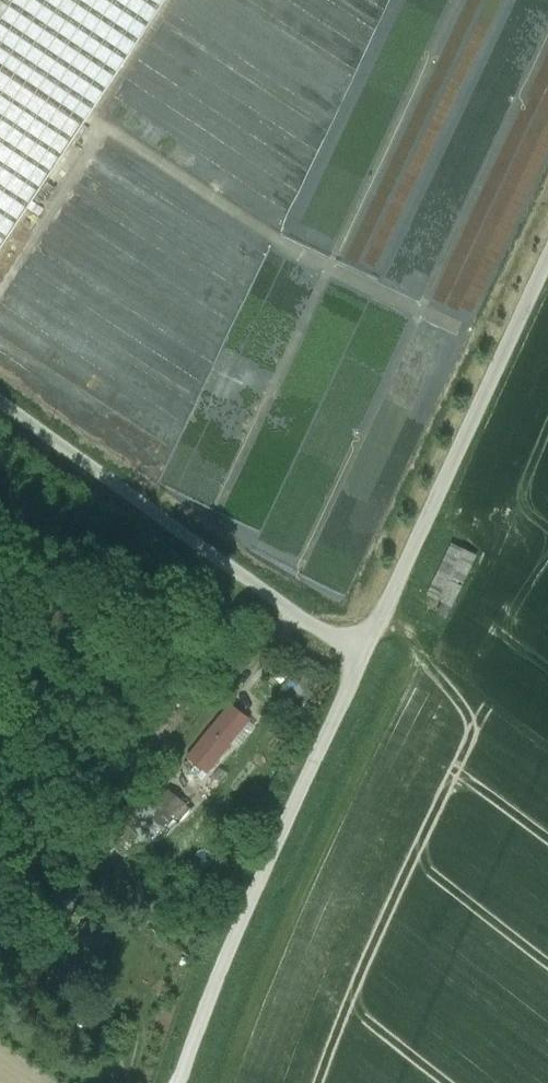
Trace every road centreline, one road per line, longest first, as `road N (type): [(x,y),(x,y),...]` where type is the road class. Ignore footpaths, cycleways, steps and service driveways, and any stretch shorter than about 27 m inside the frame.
road 1 (unclassified): [(178,1082),(362,655)]
road 2 (unclassified): [(362,655),(303,622),(0,403)]
road 3 (unclassified): [(362,655),(547,259)]

